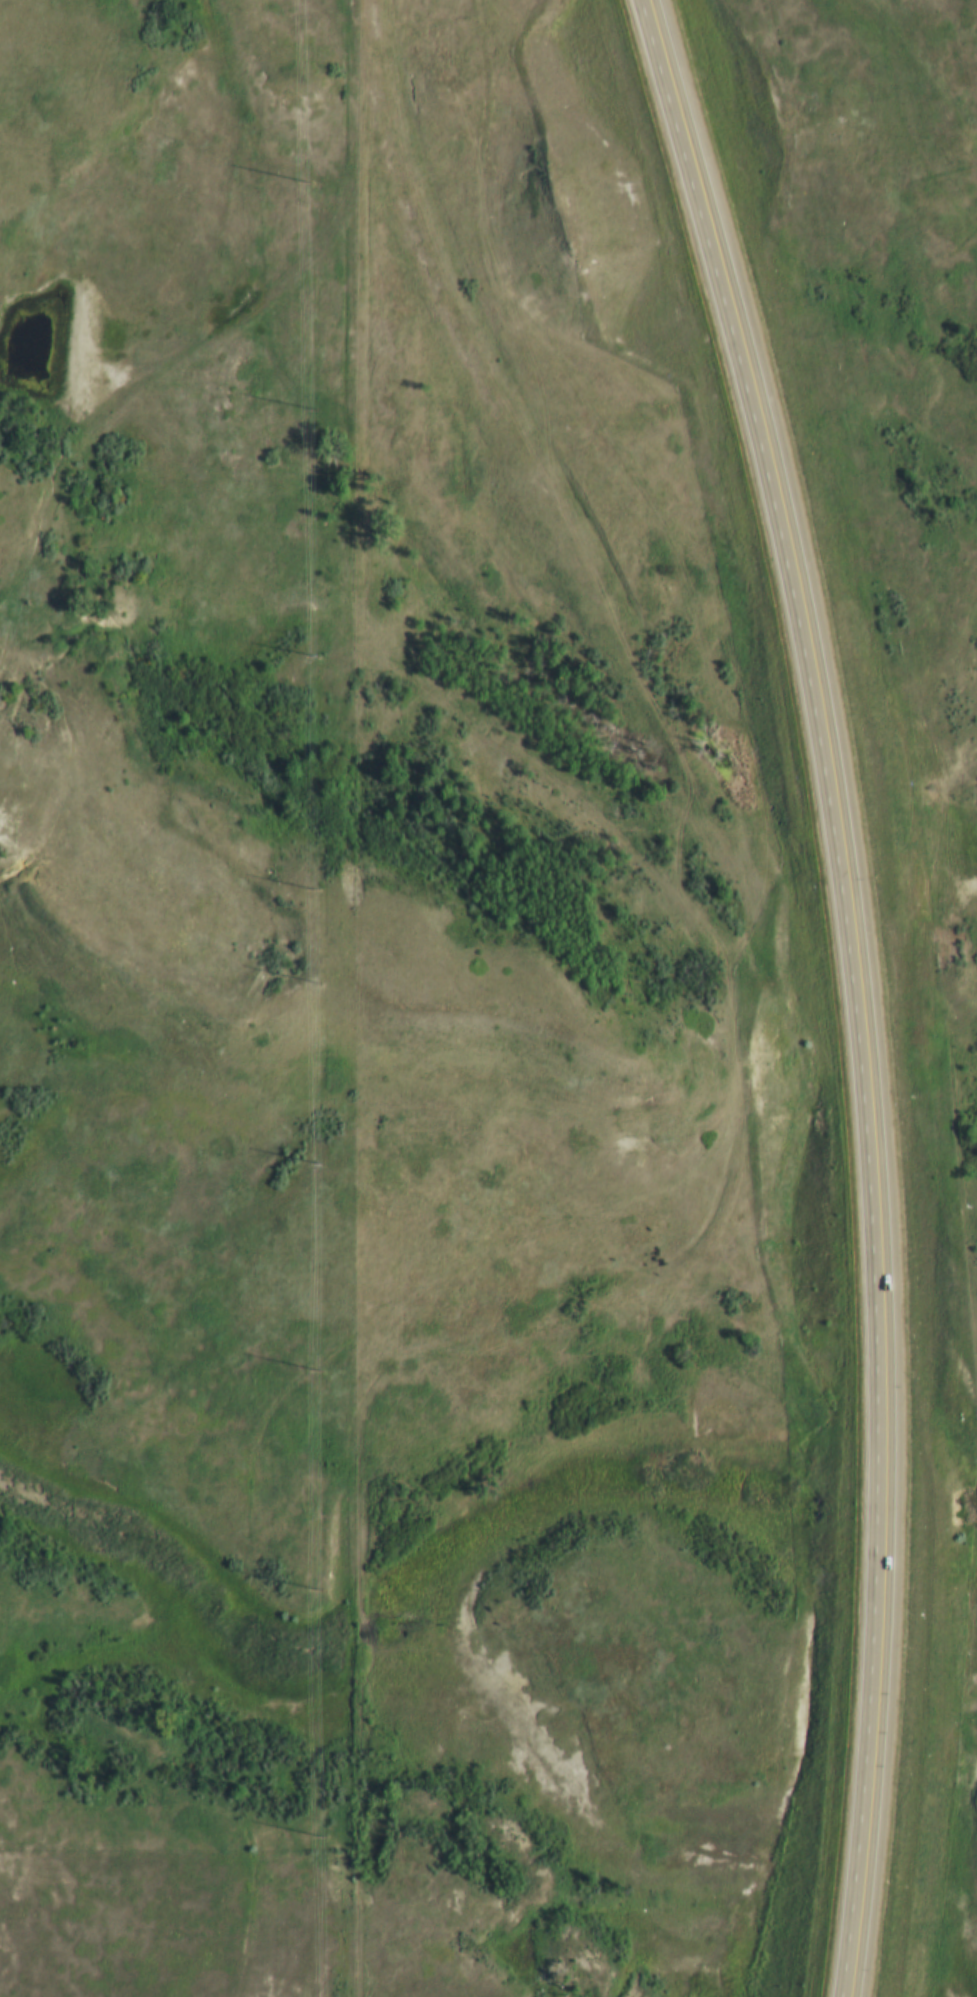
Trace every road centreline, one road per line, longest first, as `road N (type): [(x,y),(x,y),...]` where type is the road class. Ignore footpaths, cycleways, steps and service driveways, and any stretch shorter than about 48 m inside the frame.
road 1 (primary): [(856,1996),(885,1740),(892,1482),(876,1046),(807,587),(654,0)]

